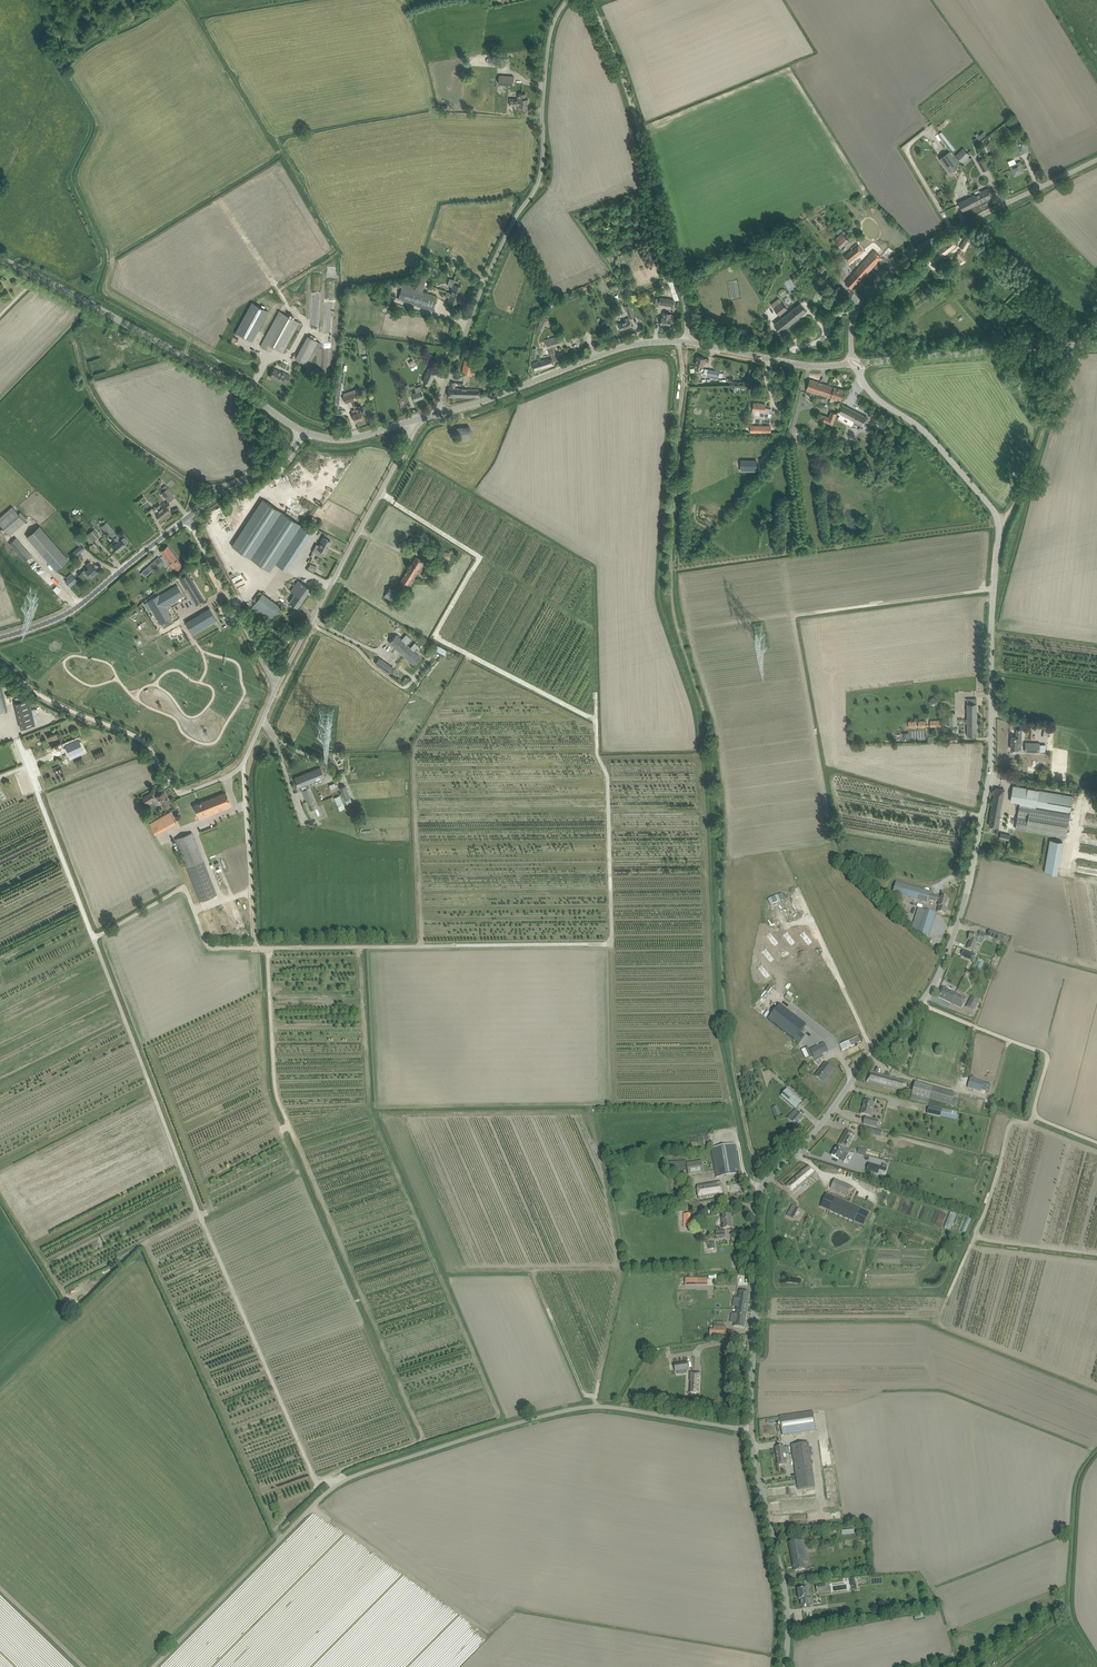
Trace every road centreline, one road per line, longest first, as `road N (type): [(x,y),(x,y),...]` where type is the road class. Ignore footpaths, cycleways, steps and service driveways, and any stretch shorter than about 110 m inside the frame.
road 1 (unclassified): [(751,1429),(759,1188),(931,990),(965,900),(990,769),(997,520),(941,445),(879,398),(856,365)]
road 2 (track): [(680,342),(674,609),(706,723),(724,997),(759,1188)]
road 3 (unclassified): [(156,1666),(339,1482),(597,1404),(751,1429)]
road 4 (unclassified): [(441,413),(476,302),(538,182),(548,50),(567,0)]
road 5 (unclassified): [(276,686),(239,768),(184,794),(141,740),(39,695),(0,663)]
road 6 (unclassified): [(686,343),(687,304),(669,225),(590,0)]
road 7 (unclassified): [(0,256),(228,379),(300,431)]
road 8 (unclassified): [(856,365),(854,314),(892,268),(939,235),(1096,159)]
road 9 (unclassified): [(416,420),(276,686)]
road 10 (unclassified): [(441,413),(633,345),(686,343)]
road 11 (unclassified): [(1096,346),(856,365)]
road 12 (unclassified): [(786,1666),(784,1585),(751,1429)]
road 13 (unclassified): [(0,639),(69,611),(189,516)]
road 14 (track): [(997,520),(1027,478),(1076,347),(1096,319)]
road 15 (unclassified): [(276,686),(189,516)]
road 16 (unclassified): [(856,365),(808,367),(686,343)]
road 17 (unclassified): [(189,516),(236,482),(278,464),(300,431)]
road 18 (unclassified): [(300,431),(351,440),(416,420)]

